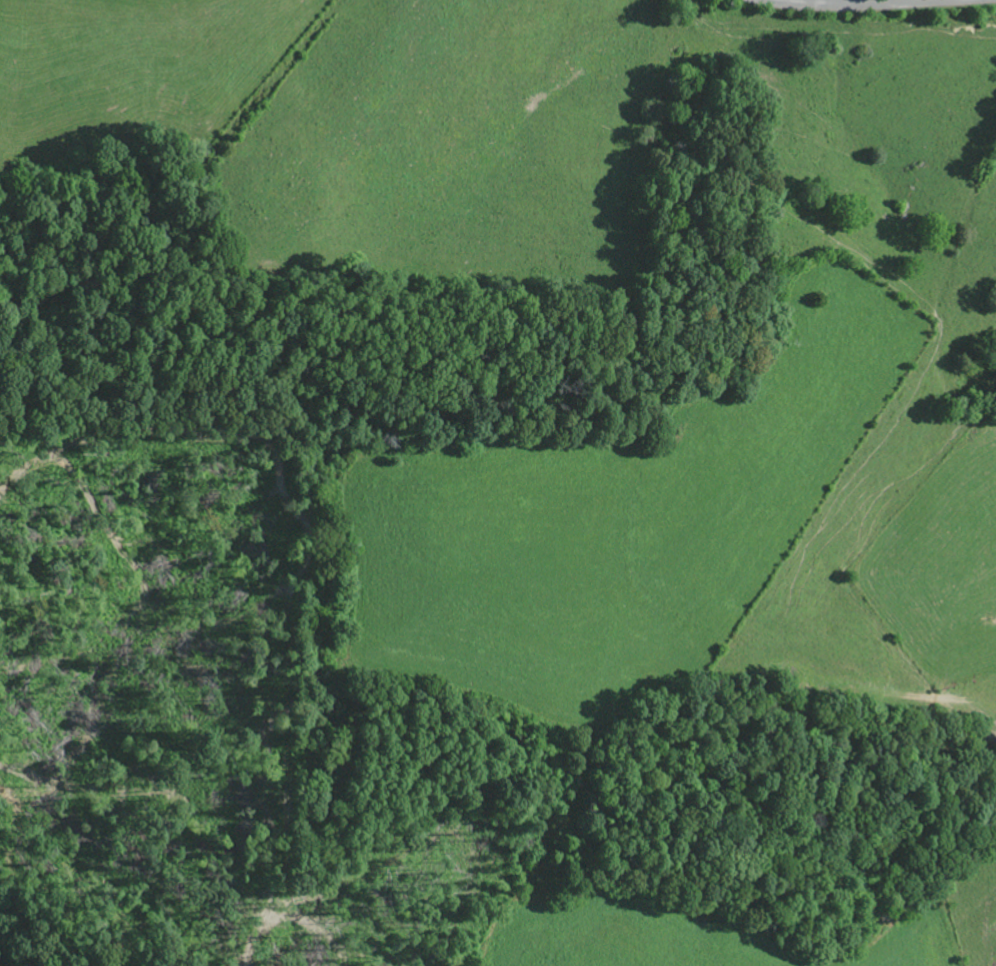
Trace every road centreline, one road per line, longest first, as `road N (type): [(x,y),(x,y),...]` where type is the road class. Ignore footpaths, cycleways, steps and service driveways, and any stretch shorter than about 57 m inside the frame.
road 1 (residential): [(920,0),(780,0)]

